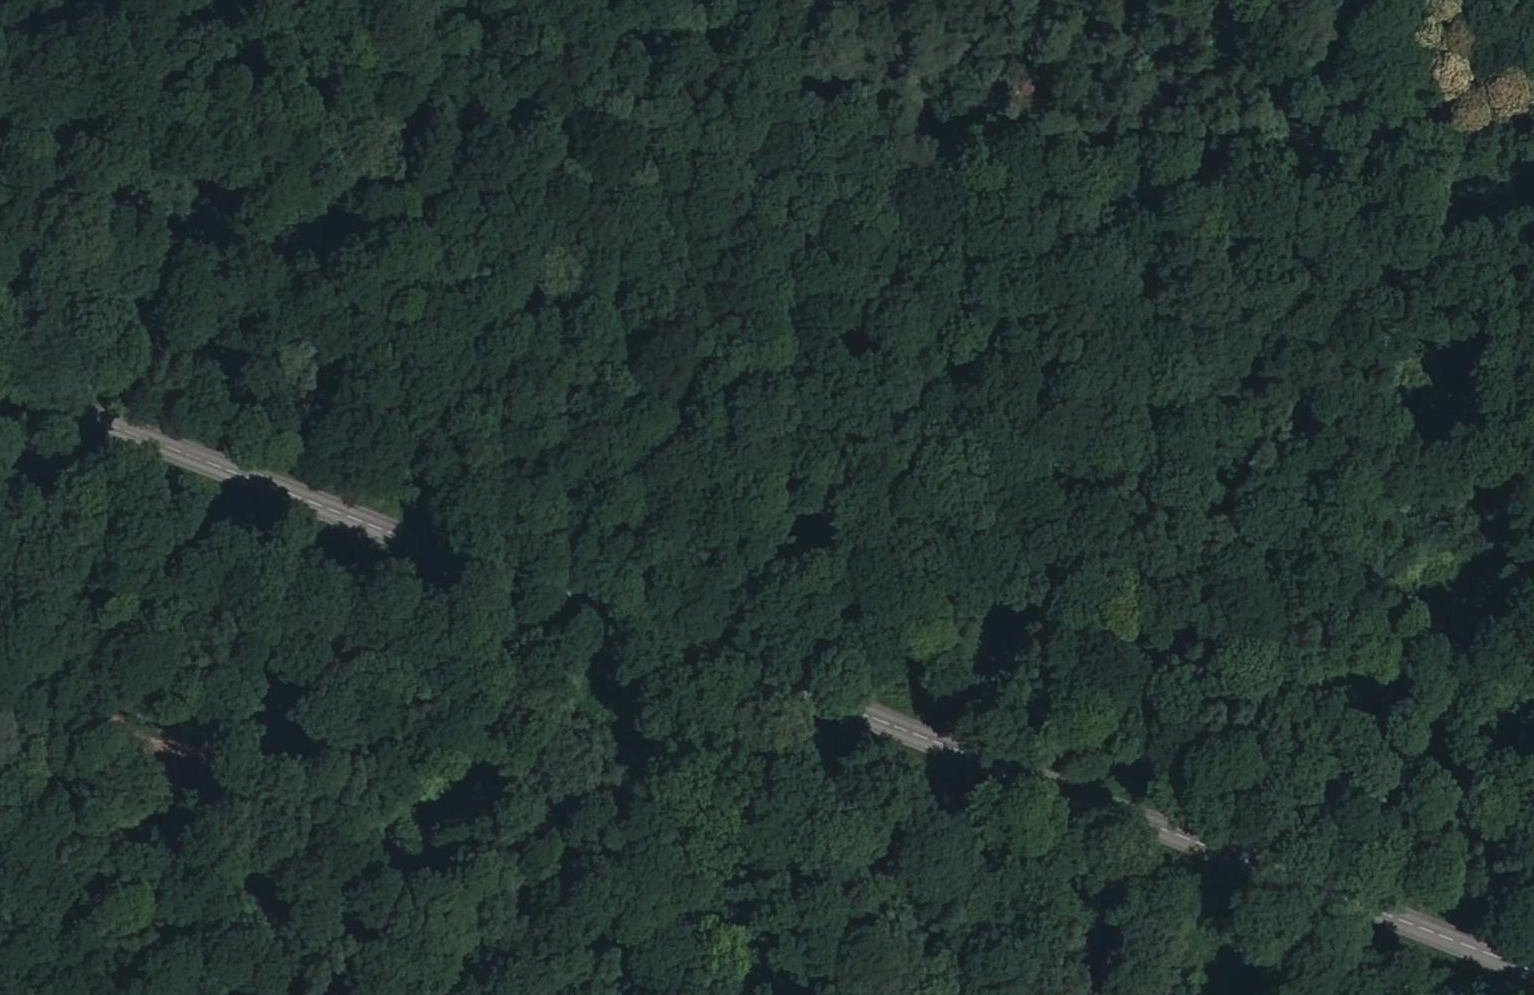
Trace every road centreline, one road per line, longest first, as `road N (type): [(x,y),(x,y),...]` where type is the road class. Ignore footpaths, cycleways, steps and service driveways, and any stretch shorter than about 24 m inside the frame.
road 1 (tertiary): [(1533,979),(0,397)]

